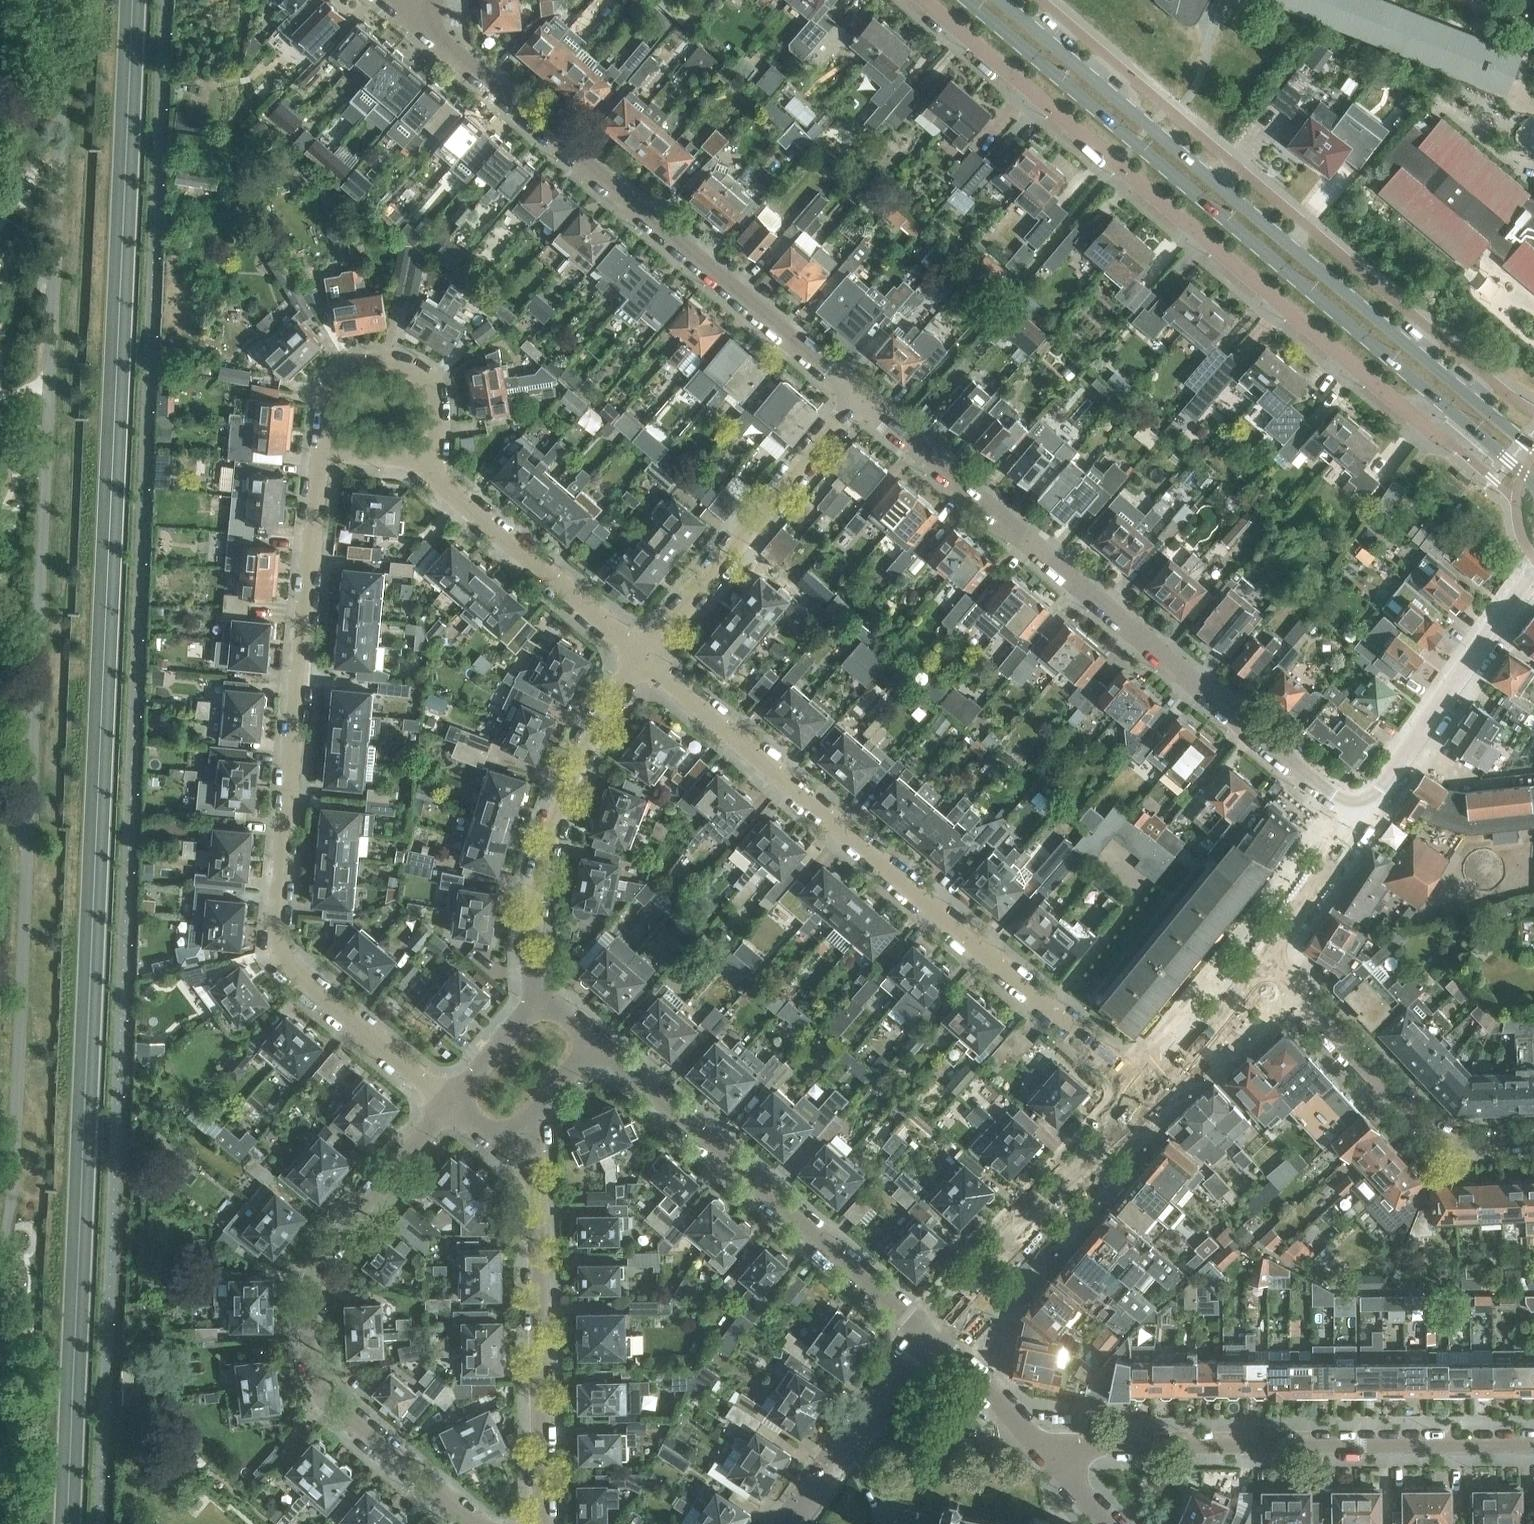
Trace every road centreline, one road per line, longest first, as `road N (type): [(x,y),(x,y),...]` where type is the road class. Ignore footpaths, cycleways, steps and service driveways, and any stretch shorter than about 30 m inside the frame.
road 1 (residential): [(447,1097),(280,938),(322,460)]
road 2 (residential): [(930,0),(1445,440),(1462,421)]
road 3 (secondary): [(1533,445),(1012,0)]
road 4 (residential): [(1148,1087),(647,657)]
road 5 (residential): [(1362,815),(856,391)]
road 6 (secondary): [(967,0),(1462,421)]
road 7 (residential): [(432,25),(856,391)]
road 8 (residential): [(485,1523),(344,1412),(323,1350),(326,1301),(447,1097)]
road 9 (residential): [(1055,1450),(1533,1442)]
road 10 (residential): [(594,1044),(934,1330)]
road 11 (residential): [(543,1005),(533,951),(552,836),(583,760),(647,657)]
road 12 (residential): [(543,1523),(529,1166)]
road 13 (residential): [(1533,1138),(1443,1143),(1267,953)]
road 14 (residential): [(647,657),(856,391)]
road 15 (residential): [(934,1330),(1148,1087)]
road 16 (residential): [(443,474),(450,416),(432,367),(386,350),(329,380),(322,460)]
road 17 (residential): [(1362,815),(1403,769),(1533,579)]
road 18 (residential): [(647,657),(443,474)]
road 19 (residential): [(848,1453),(1055,1450)]
road 20 (residential): [(1148,1087),(1267,953)]
road 21 (residential): [(1055,1450),(934,1330)]
road 22 (residential): [(1267,953),(1362,815)]
road 23 (residential): [(848,1453),(934,1330)]
road 24 (residential): [(529,1166),(537,1115),(594,1044)]
road 25 (residential): [(447,1097),(478,1076),(543,1005)]
road 26 (residential): [(322,460),(377,459),(443,474)]

